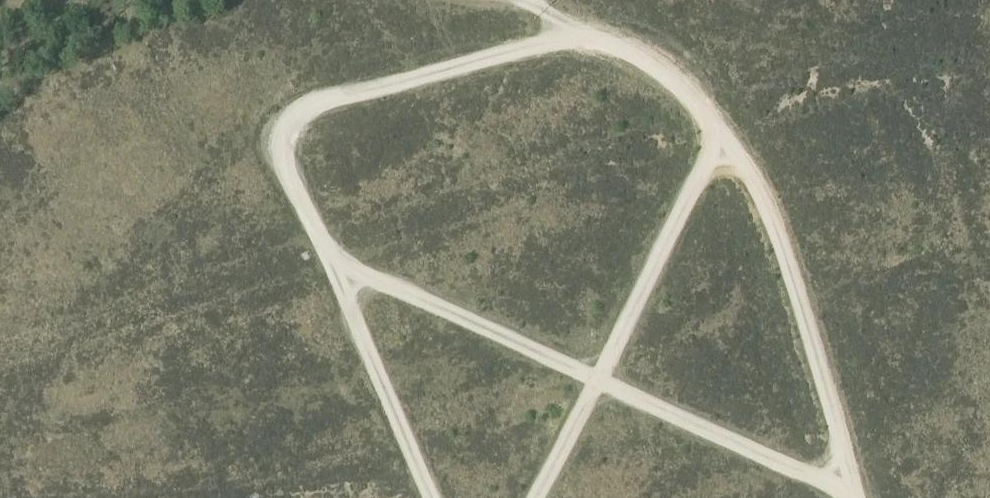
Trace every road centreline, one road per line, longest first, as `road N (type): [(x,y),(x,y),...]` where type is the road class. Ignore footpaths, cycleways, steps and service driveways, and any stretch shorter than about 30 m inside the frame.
road 1 (track): [(432,497),(273,137),(288,118),(314,105),(561,39)]
road 2 (track): [(539,0),(585,34),(643,57),(690,93),(747,172),(803,318),(853,497)]
road 3 (track): [(852,494),(331,260)]
road 4 (track): [(535,497),(720,130)]

